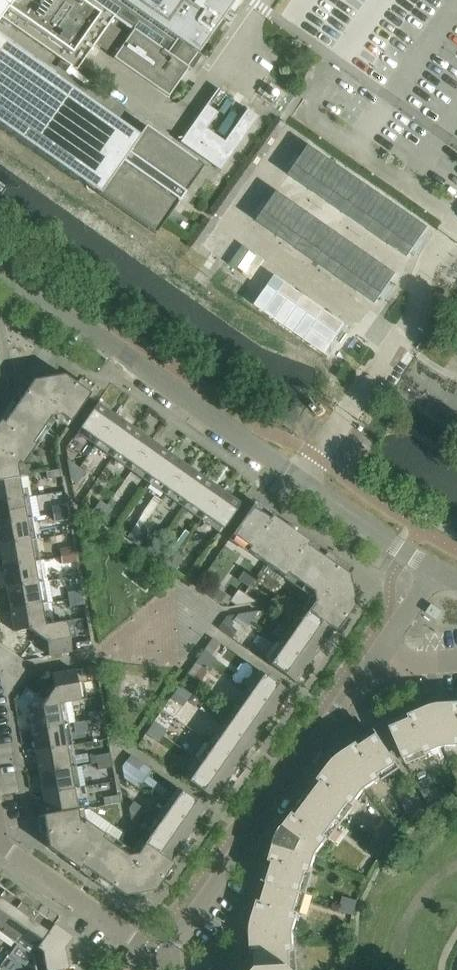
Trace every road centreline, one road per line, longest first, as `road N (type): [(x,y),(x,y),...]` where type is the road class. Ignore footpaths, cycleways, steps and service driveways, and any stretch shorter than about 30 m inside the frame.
road 1 (residential): [(437,569),(0,268)]
road 2 (residential): [(165,960),(373,663)]
road 3 (residential): [(165,960),(1,846)]

